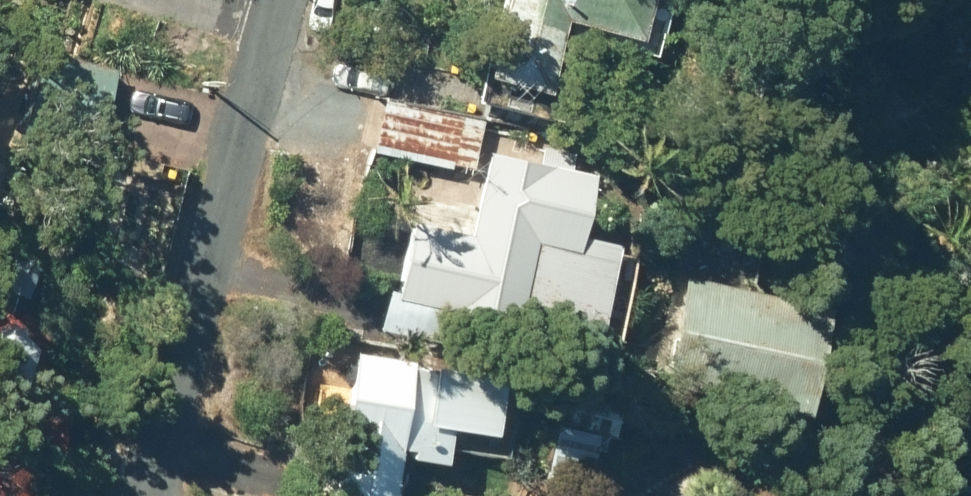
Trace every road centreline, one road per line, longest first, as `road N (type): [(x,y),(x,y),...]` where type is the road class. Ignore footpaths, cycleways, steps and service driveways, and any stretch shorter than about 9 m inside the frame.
road 1 (residential): [(272,0),(152,495)]

